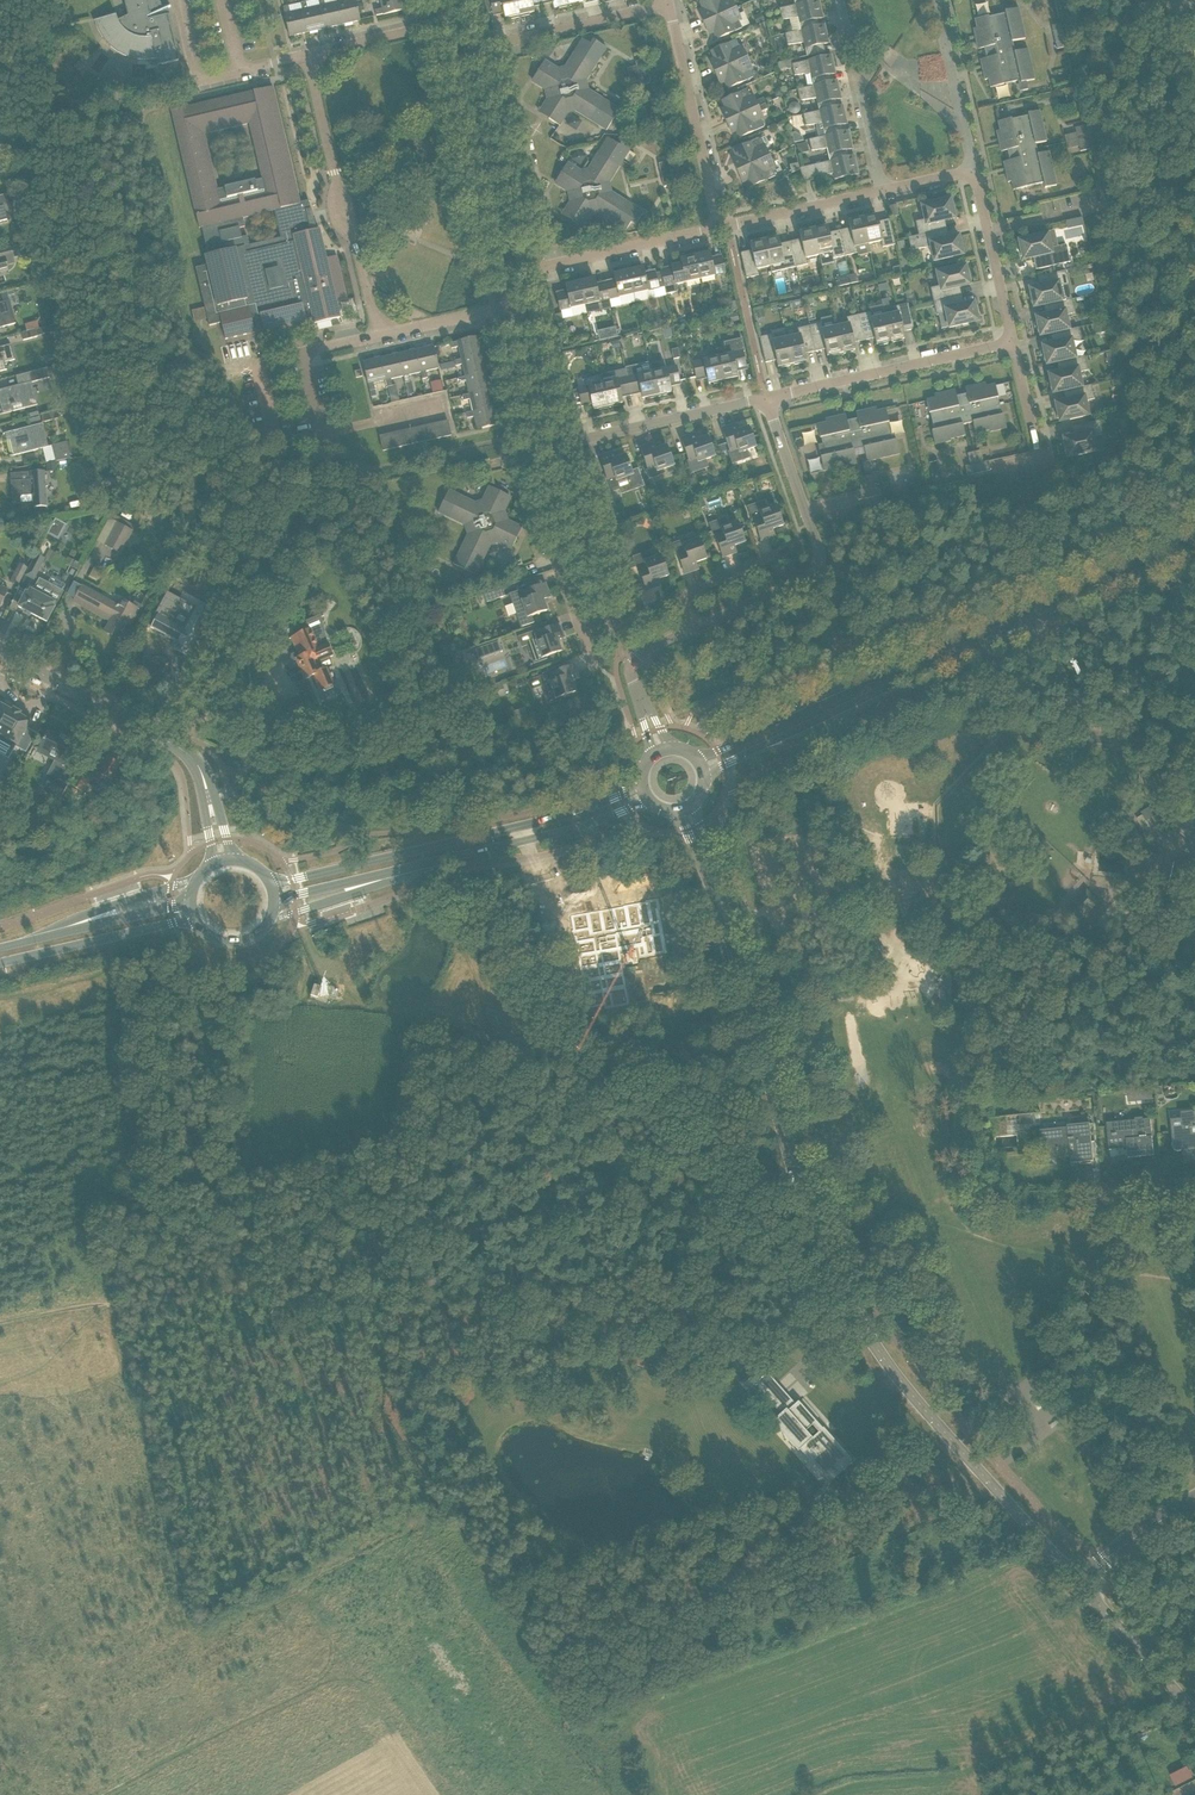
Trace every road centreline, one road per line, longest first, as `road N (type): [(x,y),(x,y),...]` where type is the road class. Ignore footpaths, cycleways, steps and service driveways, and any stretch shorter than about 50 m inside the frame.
road 1 (tertiary): [(1080,1582),(910,1387),(824,1250),(686,808)]
road 2 (secondary): [(1194,540),(697,760)]
road 3 (secondary): [(704,781),(912,674),(1194,551)]
road 4 (secondary): [(274,903),(650,803)]
road 5 (secondary): [(640,785),(524,825),(270,883)]
road 6 (residential): [(765,398),(548,446),(515,305)]
road 7 (track): [(667,1143),(430,880)]
road 8 (residential): [(695,628),(817,569),(765,398)]
road 9 (residential): [(443,406),(321,435),(301,354),(378,335)]
road 10 (residential): [(378,335),(308,56)]
road 11 (tertiary): [(210,803),(198,764),(177,744),(0,652)]
road 12 (residential): [(765,398),(1012,343)]
road 13 (residential): [(336,1794),(263,1726),(131,1794)]
road 14 (residential): [(509,276),(460,53)]
road 15 (residential): [(717,228),(666,6)]
road 16 (track): [(833,1217),(782,1249),(667,1143)]
road 17 (residential): [(509,276),(717,228)]
road 18 (residential): [(460,53),(666,6)]
road 19 (secondary): [(0,963),(197,924)]
road 20 (secondary): [(191,897),(0,948)]
road 21 (residential): [(974,172),(934,0)]
road 22 (residential): [(1012,343),(974,172)]
road 23 (tertiary): [(1194,1710),(1080,1582)]
road 24 (residential): [(717,228),(881,192)]
road 25 (residential): [(660,750),(630,665),(695,628)]
road 26 (residential): [(995,468),(1035,458),(1037,449),(1012,343)]
road 27 (residential): [(453,23),(308,56)]
road 28 (residential): [(1080,1582),(1194,1496)]
road 29 (residential): [(378,335),(515,305)]
road 30 (residential): [(1194,1181),(1073,1194)]

